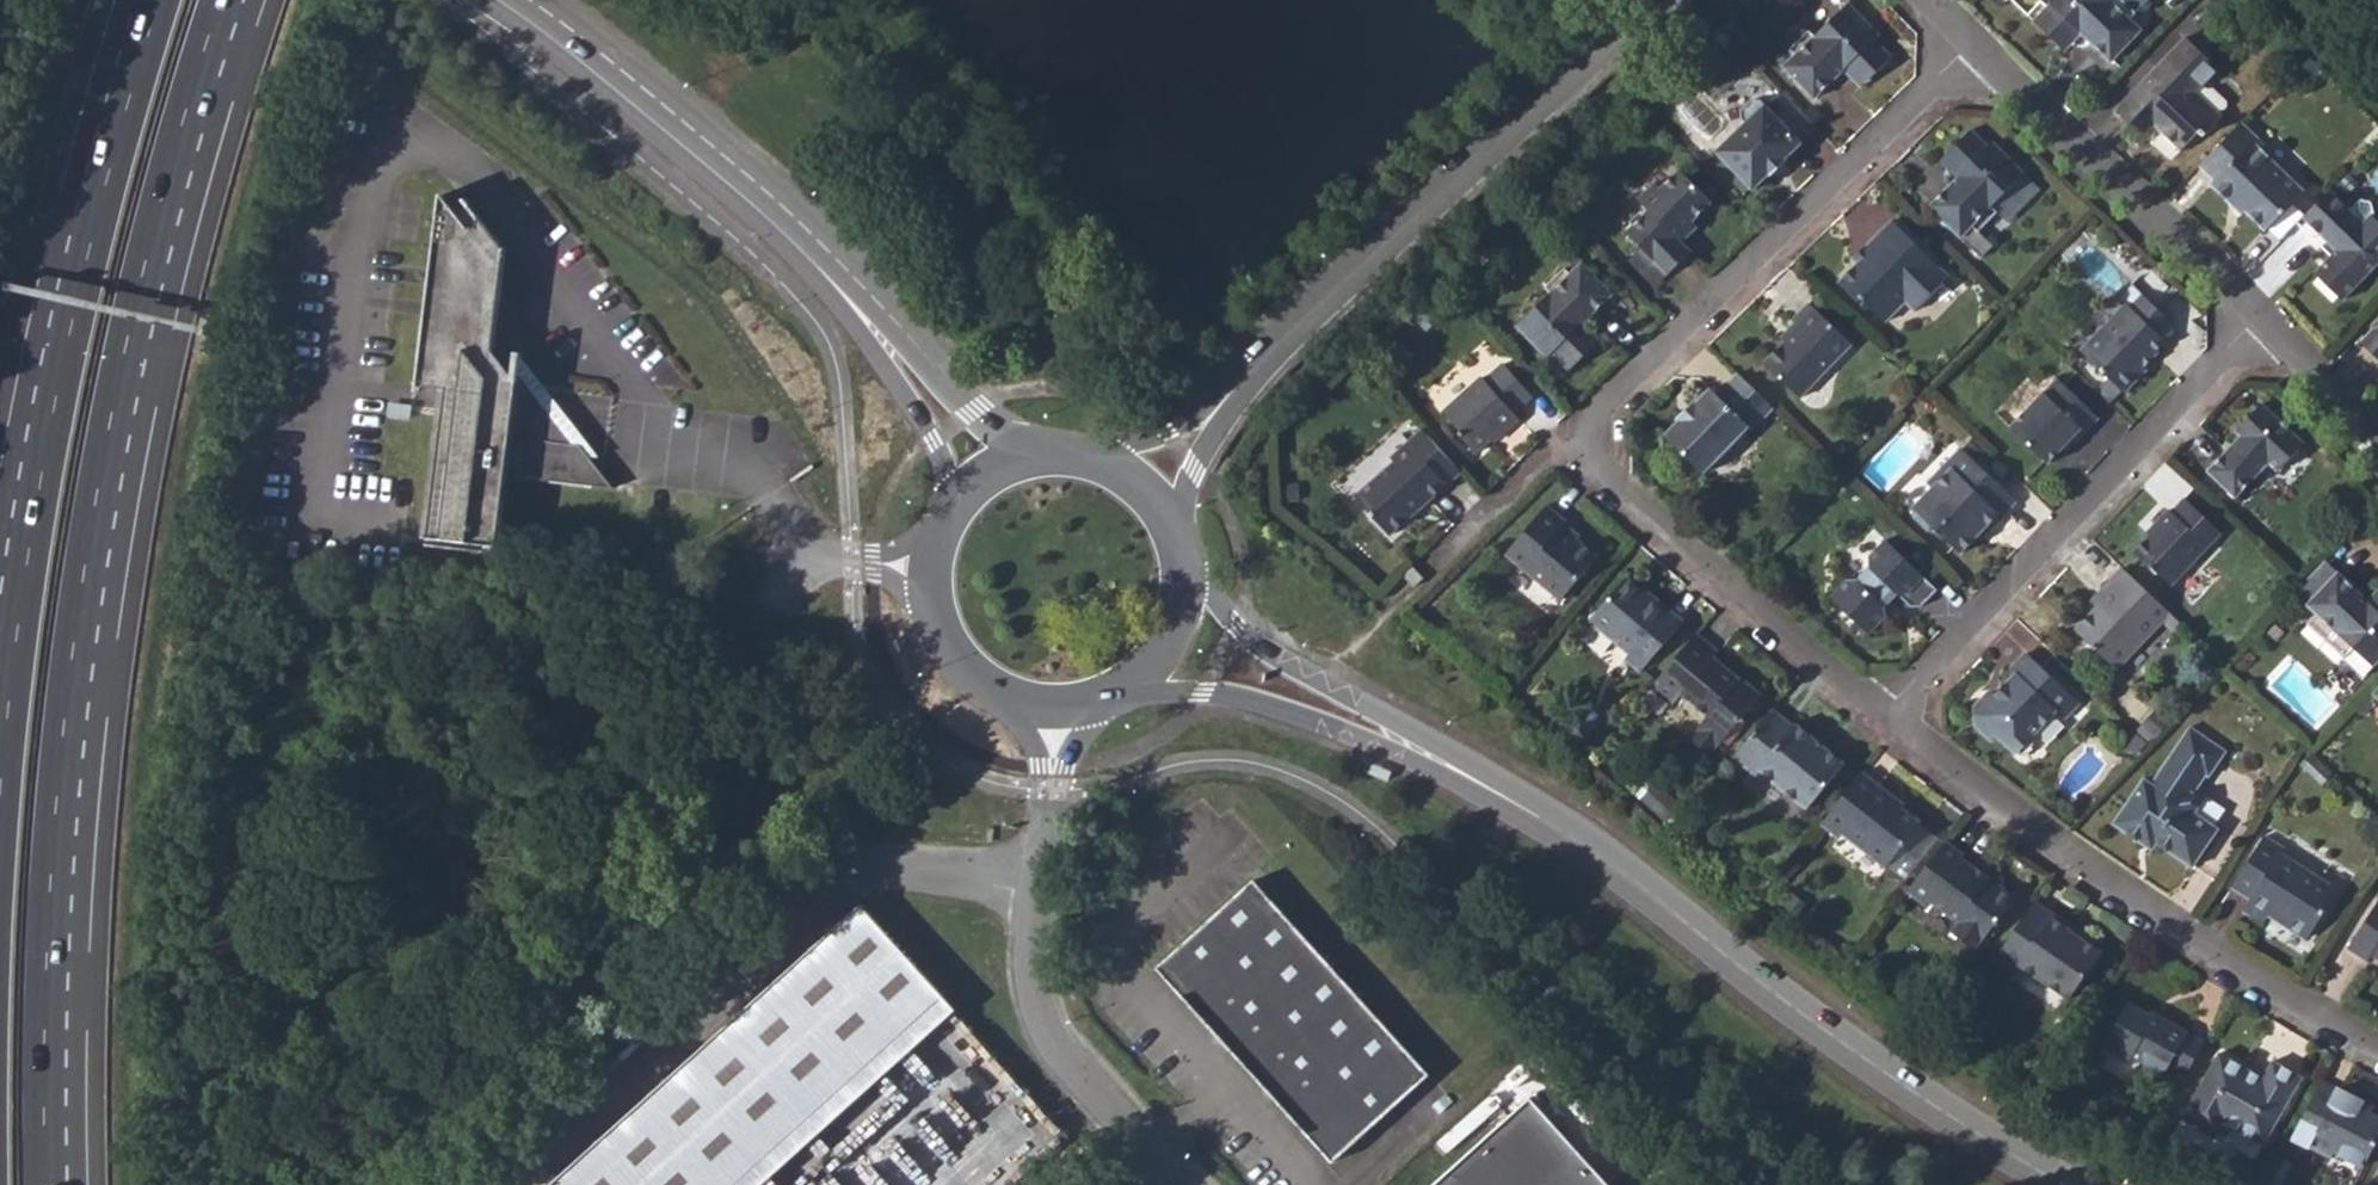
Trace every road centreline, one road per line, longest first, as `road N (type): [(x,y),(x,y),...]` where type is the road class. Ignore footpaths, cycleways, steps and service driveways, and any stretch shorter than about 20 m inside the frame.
road 1 (trunk): [(46,1184),(51,881),(78,619),(138,292),(220,0)]
road 2 (tertiary): [(1168,641),(1322,701),(1465,775),(1614,869),(1859,1060),(2057,1184)]
road 3 (residential): [(1884,716),(1607,477),(1589,447),(1600,411),(1971,46)]
road 4 (trunk): [(160,0),(61,371),(19,613),(0,786)]
road 5 (secondary): [(1132,487),(1646,14)]
road 6 (secondary): [(490,0),(695,156),(762,218),(837,292),(991,477)]
road 7 (residential): [(2377,1046),(2309,1012),(2111,883),(1884,716)]
road 8 (residential): [(2259,318),(1884,716)]
road 9 (residential): [(1177,1184),(1045,1036),(1027,1000),(1052,712)]
road 10 (residential): [(1971,46),(2259,318)]
road 11 (secondary): [(991,477),(956,508),(934,549),(929,595),(941,640),(968,677),(1007,702),(1052,712)]
road 12 (residential): [(2259,318),(2377,456)]
road 13 (secondary): [(1168,641),(1180,600),(1178,558),(1161,518),(1132,487)]
road 14 (secondary): [(1132,487),(1063,460),(991,477)]
road 15 (secondary): [(1052,712),(1120,693),(1168,641)]

